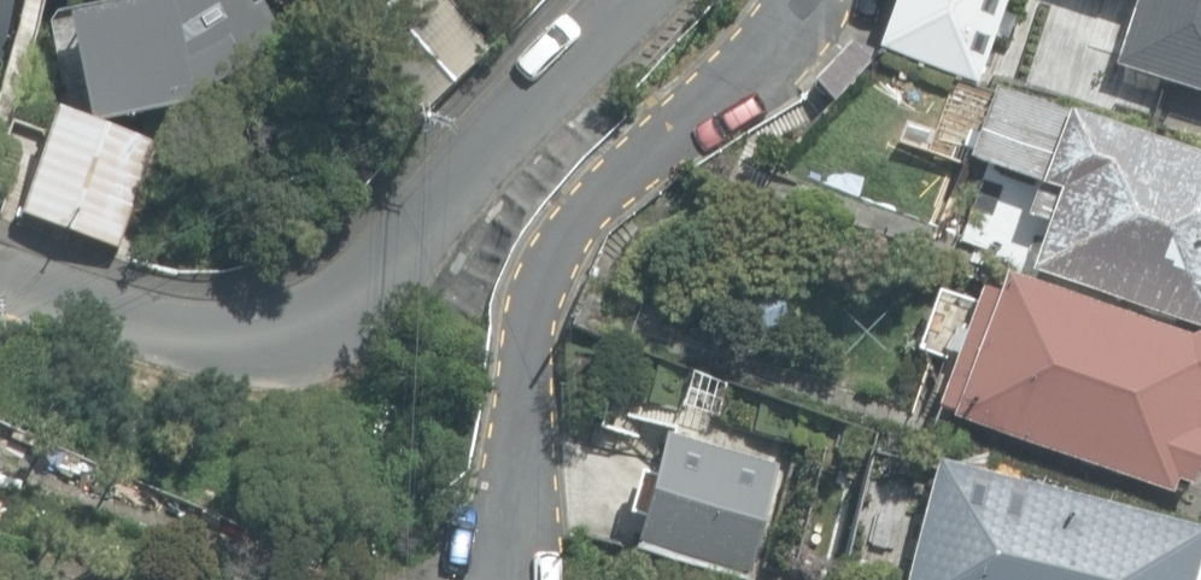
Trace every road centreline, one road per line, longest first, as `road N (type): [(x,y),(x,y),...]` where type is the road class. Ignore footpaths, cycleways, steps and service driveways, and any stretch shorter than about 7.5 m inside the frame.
road 1 (residential): [(0,275),(60,294),(197,312),(303,313),(388,270),(639,0)]
road 2 (residential): [(518,579),(531,329),(544,280),(586,218),(803,0)]

